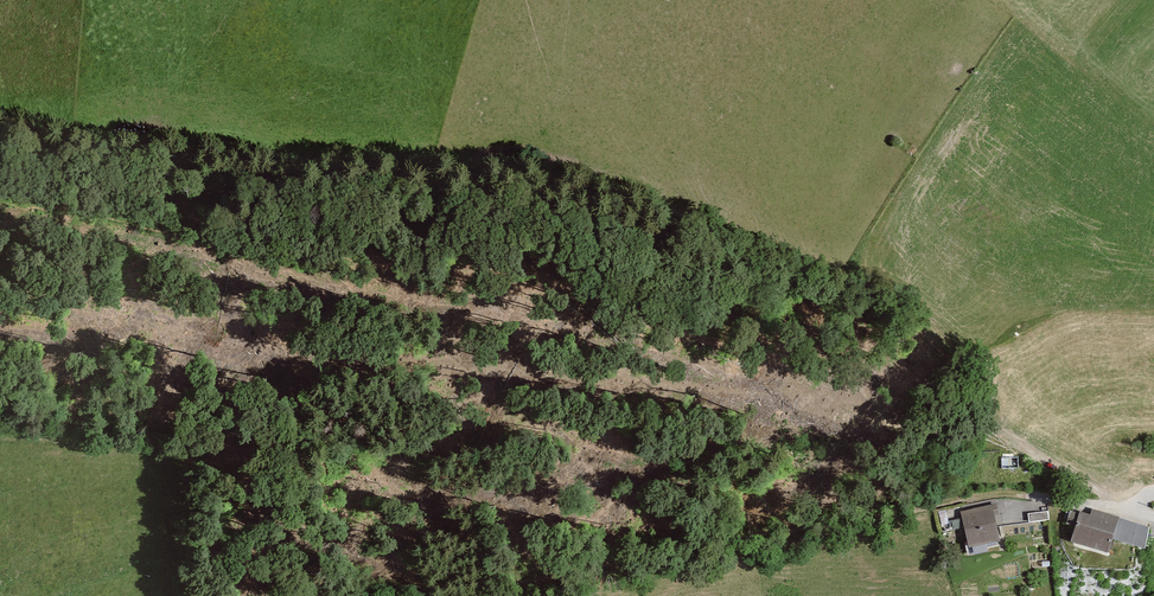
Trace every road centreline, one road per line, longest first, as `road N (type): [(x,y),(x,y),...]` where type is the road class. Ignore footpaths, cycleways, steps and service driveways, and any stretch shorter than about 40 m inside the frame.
road 1 (track): [(0,125),(92,142),(201,143),(338,166),(503,163),(629,197),(873,307),(935,350),(990,421),(1032,455),(1134,514)]
road 2 (track): [(990,421),(911,425),(847,440),(621,450),(572,443),(477,461),(377,465),(295,449),(250,450),(152,425),(0,420)]
road 3 (residential): [(1134,514),(1016,492)]

